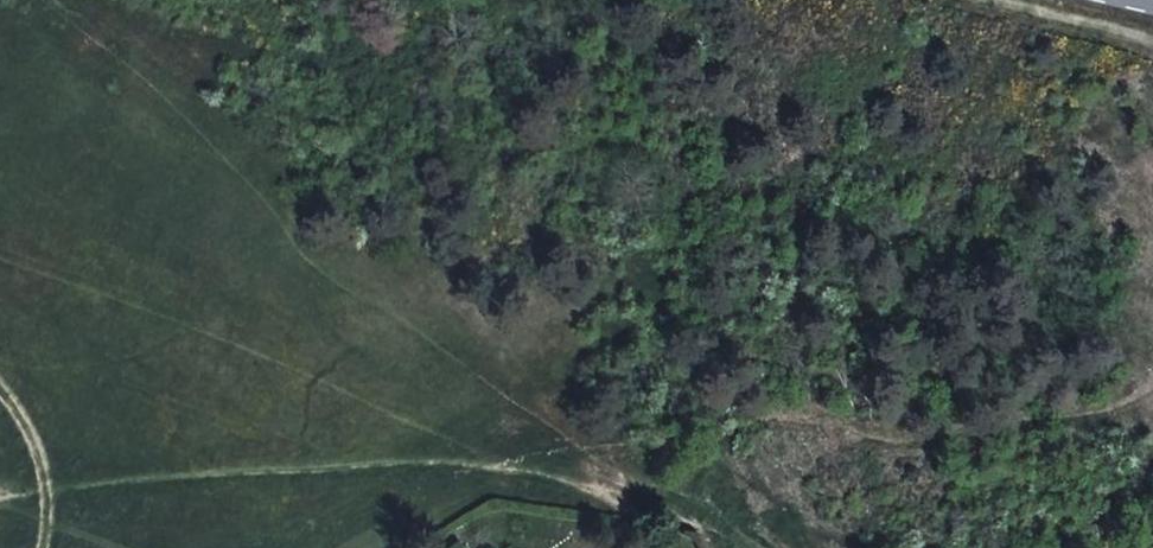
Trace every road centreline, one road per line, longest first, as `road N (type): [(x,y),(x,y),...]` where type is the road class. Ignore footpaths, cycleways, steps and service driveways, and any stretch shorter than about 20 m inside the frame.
road 1 (track): [(45,547),(47,491),(34,441),(0,395)]
road 2 (track): [(1001,0),(1152,36)]

